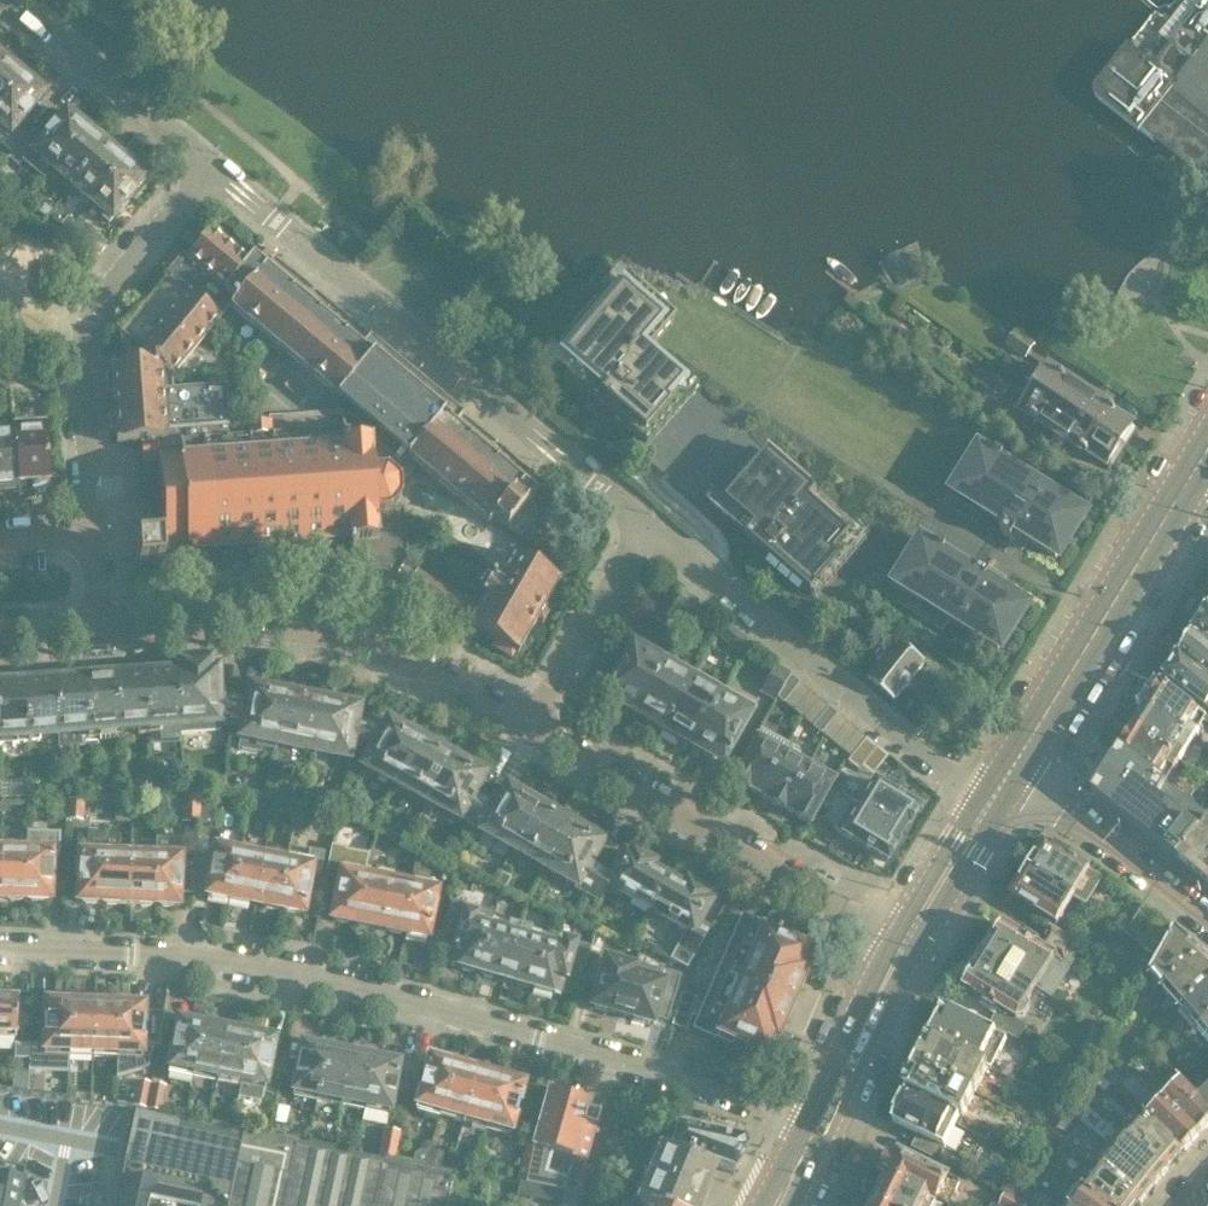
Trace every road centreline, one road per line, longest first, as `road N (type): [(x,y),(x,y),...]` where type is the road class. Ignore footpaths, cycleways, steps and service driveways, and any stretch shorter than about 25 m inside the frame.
road 1 (residential): [(0,948),(170,956),(314,977),(819,1124)]
road 2 (residential): [(532,727),(644,529),(946,774),(1001,785)]
road 3 (residential): [(10,0),(211,169),(87,322),(82,350),(94,534)]
road 4 (residential): [(532,727),(414,661),(302,625),(100,630)]
road 5 (residential): [(906,941),(532,727)]
road 6 (tertiary): [(1001,785),(1199,466)]
road 7 (residential): [(1001,785),(1099,836),(1207,922)]
road 8 (tertiary): [(819,1124),(906,941)]

